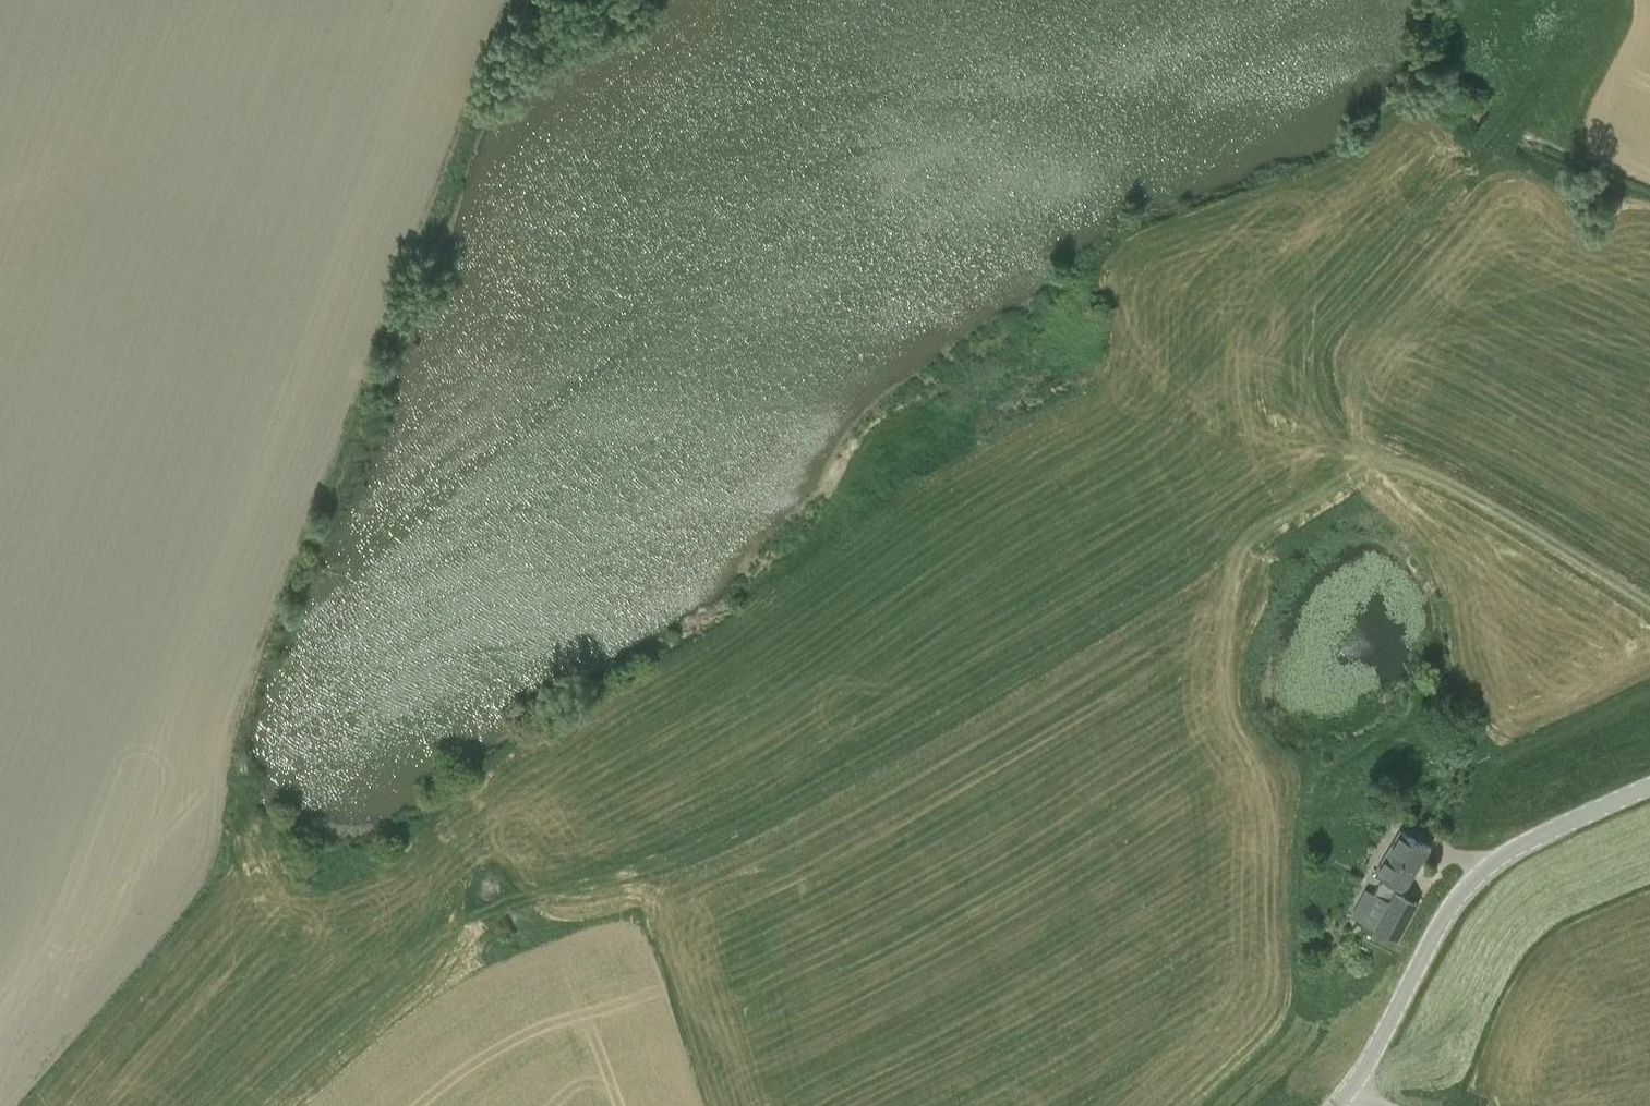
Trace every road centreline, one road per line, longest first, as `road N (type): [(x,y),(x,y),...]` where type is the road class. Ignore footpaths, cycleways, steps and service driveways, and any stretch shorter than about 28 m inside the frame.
road 1 (unclassified): [(1649,786),(1497,863),(1462,892),(1381,1043),(1337,1105)]

